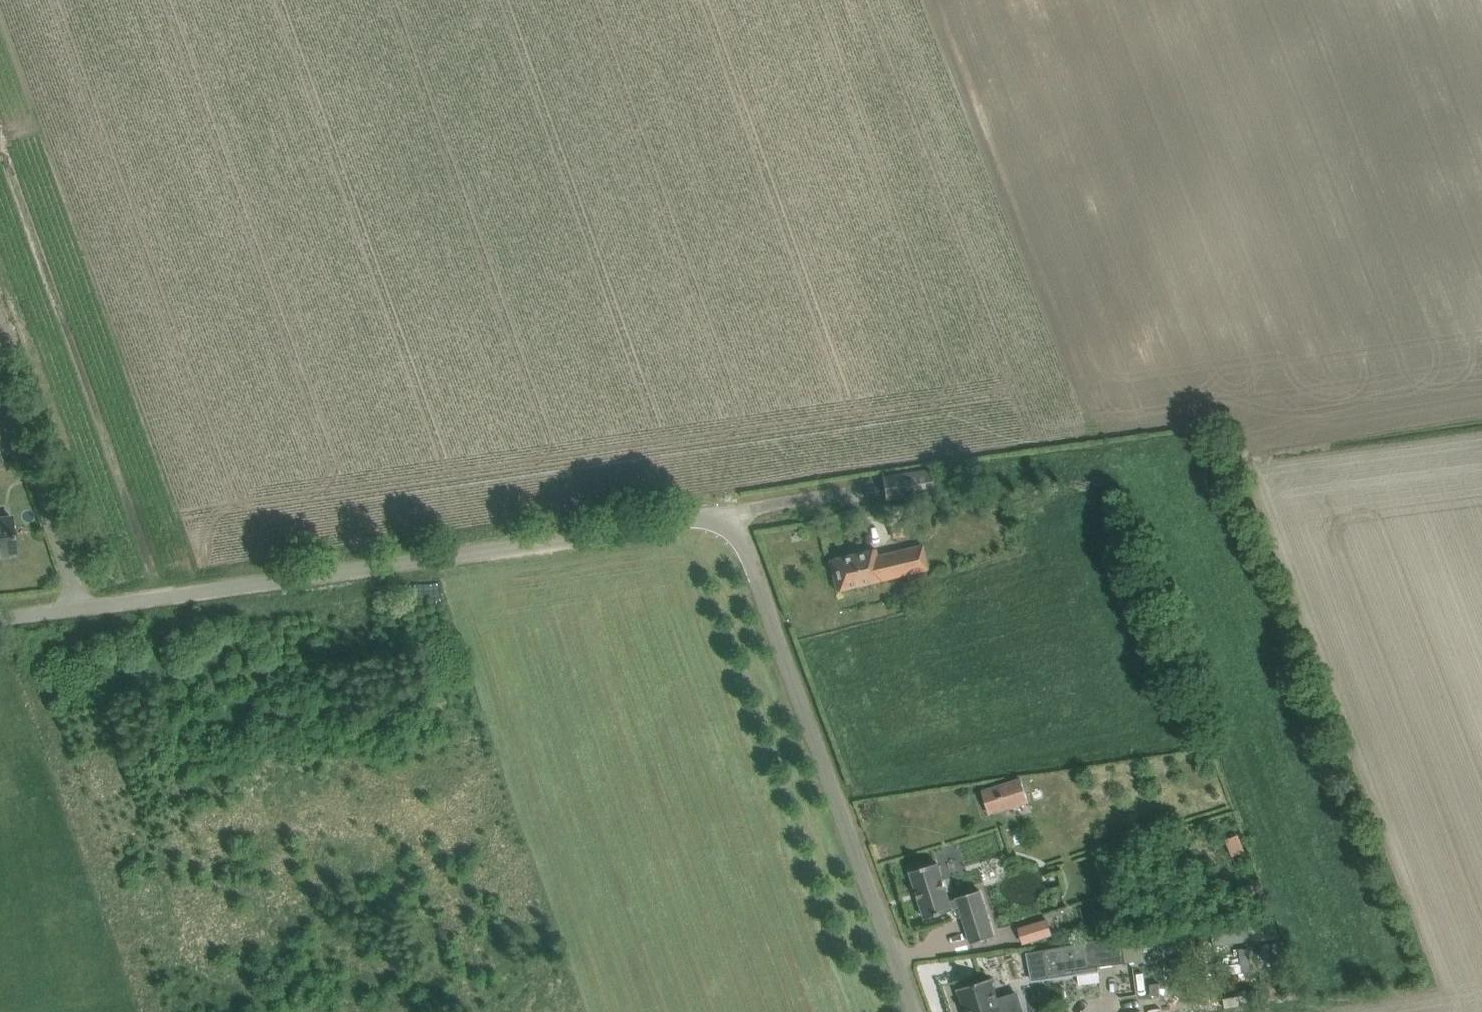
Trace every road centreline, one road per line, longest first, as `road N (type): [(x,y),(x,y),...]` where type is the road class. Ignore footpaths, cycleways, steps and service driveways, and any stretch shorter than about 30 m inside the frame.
road 1 (unclassified): [(920,1011),(740,538),(706,517),(0,615)]

